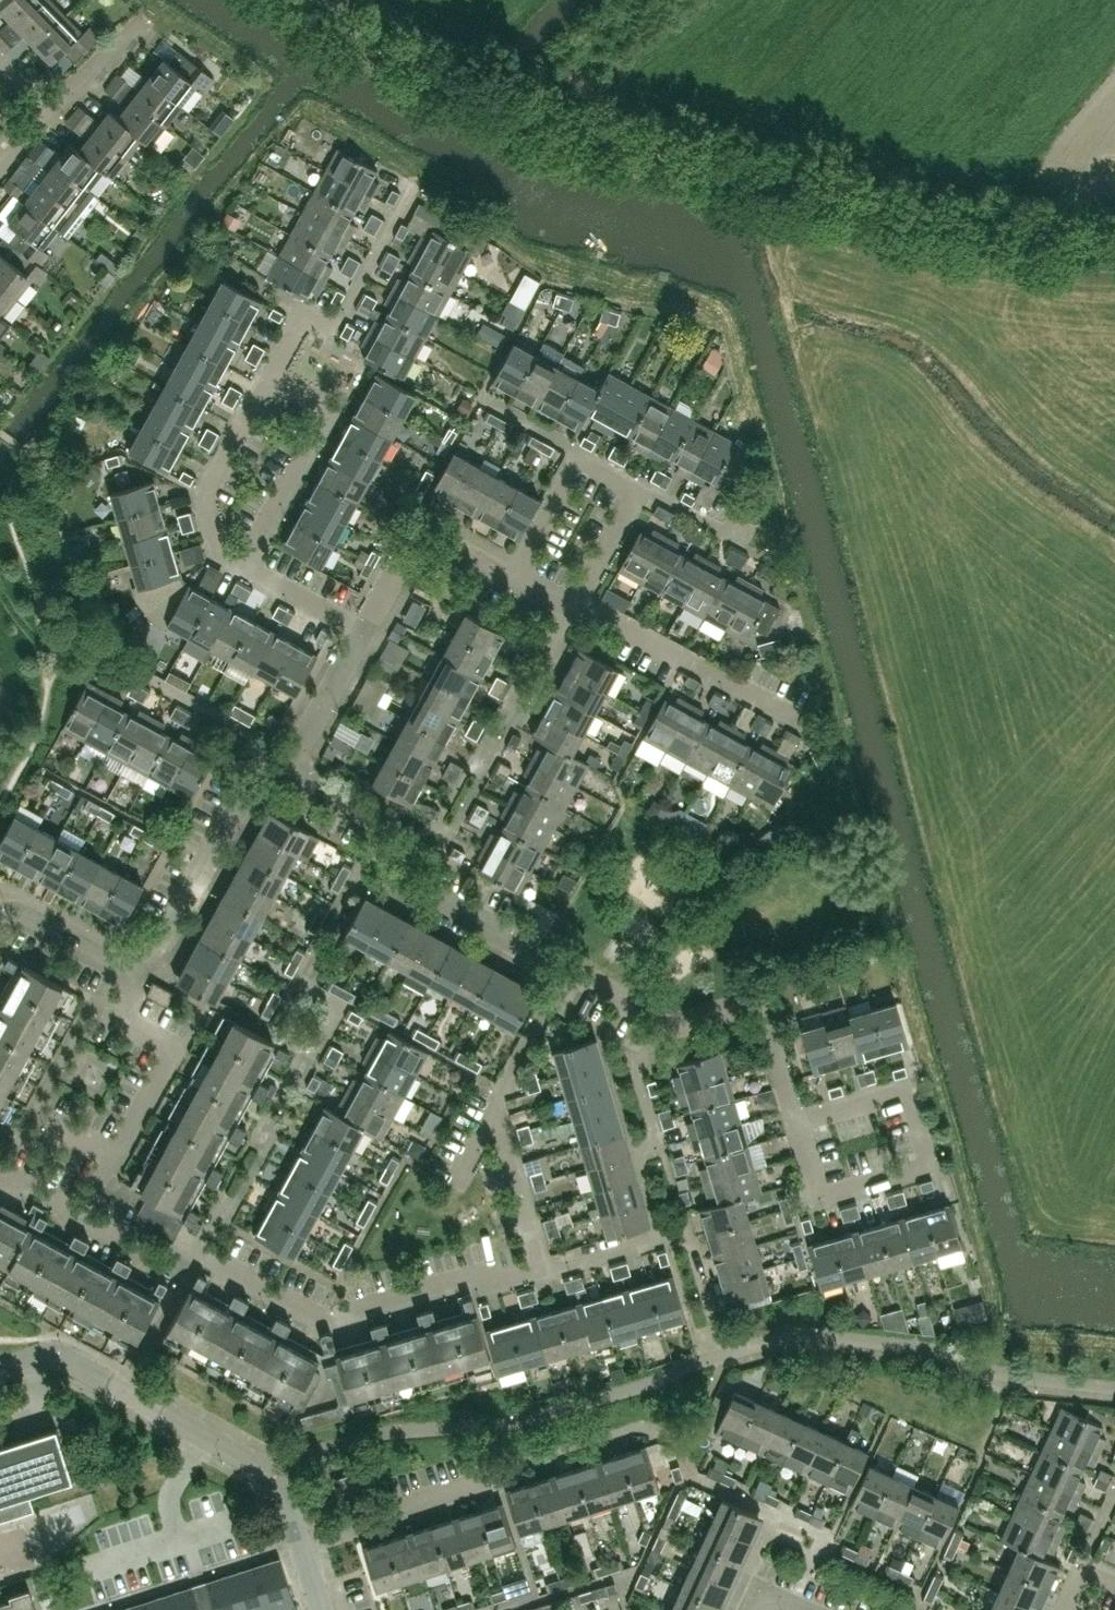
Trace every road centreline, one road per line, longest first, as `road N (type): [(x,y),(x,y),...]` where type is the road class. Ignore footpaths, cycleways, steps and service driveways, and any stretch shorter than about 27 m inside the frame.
road 1 (unclassified): [(1114,242),(985,227),(675,157),(488,95),(311,0)]
road 2 (residential): [(541,1268),(464,1281),(322,1322),(195,1256),(186,1272),(79,1216)]
road 3 (tertiary): [(321,1609),(283,1492),(266,1468),(72,1362),(33,1358),(0,1368)]
road 4 (residential): [(566,968),(391,874),(370,819),(287,774)]
road 5 (residential): [(541,1268),(491,1112),(566,968)]
road 6 (residential): [(79,1216),(171,1047),(117,1018),(133,968)]
road 7 (residential): [(797,1124),(907,1091),(928,1163),(818,1196)]
road 8 (residential): [(272,373),(304,316),(331,329),(411,187)]
road 9 (residential): [(287,774),(238,795),(152,955),(133,968)]
road 10 (residential): [(242,560),(329,405),(272,373)]
road 11 (residential): [(791,714),(580,597)]
road 12 (residential): [(242,560),(222,547),(208,491),(272,373)]
road 13 (residential): [(761,1000),(679,1025),(566,968)]
road 14 (residential): [(363,629),(410,552),(446,546),(515,578)]
road 15 (residential): [(287,774),(363,629)]
road 16 (residential): [(133,968),(109,964),(23,917),(0,915)]
road 17 (residential): [(515,578),(583,452)]
road 18 (residential): [(363,629),(242,560)]
road 19 (residential): [(797,1124),(761,1000)]
road 20 (residential): [(50,109),(140,19)]
road 21 (residential): [(580,597),(640,485)]
road 22 (residential): [(660,1234),(541,1268)]

